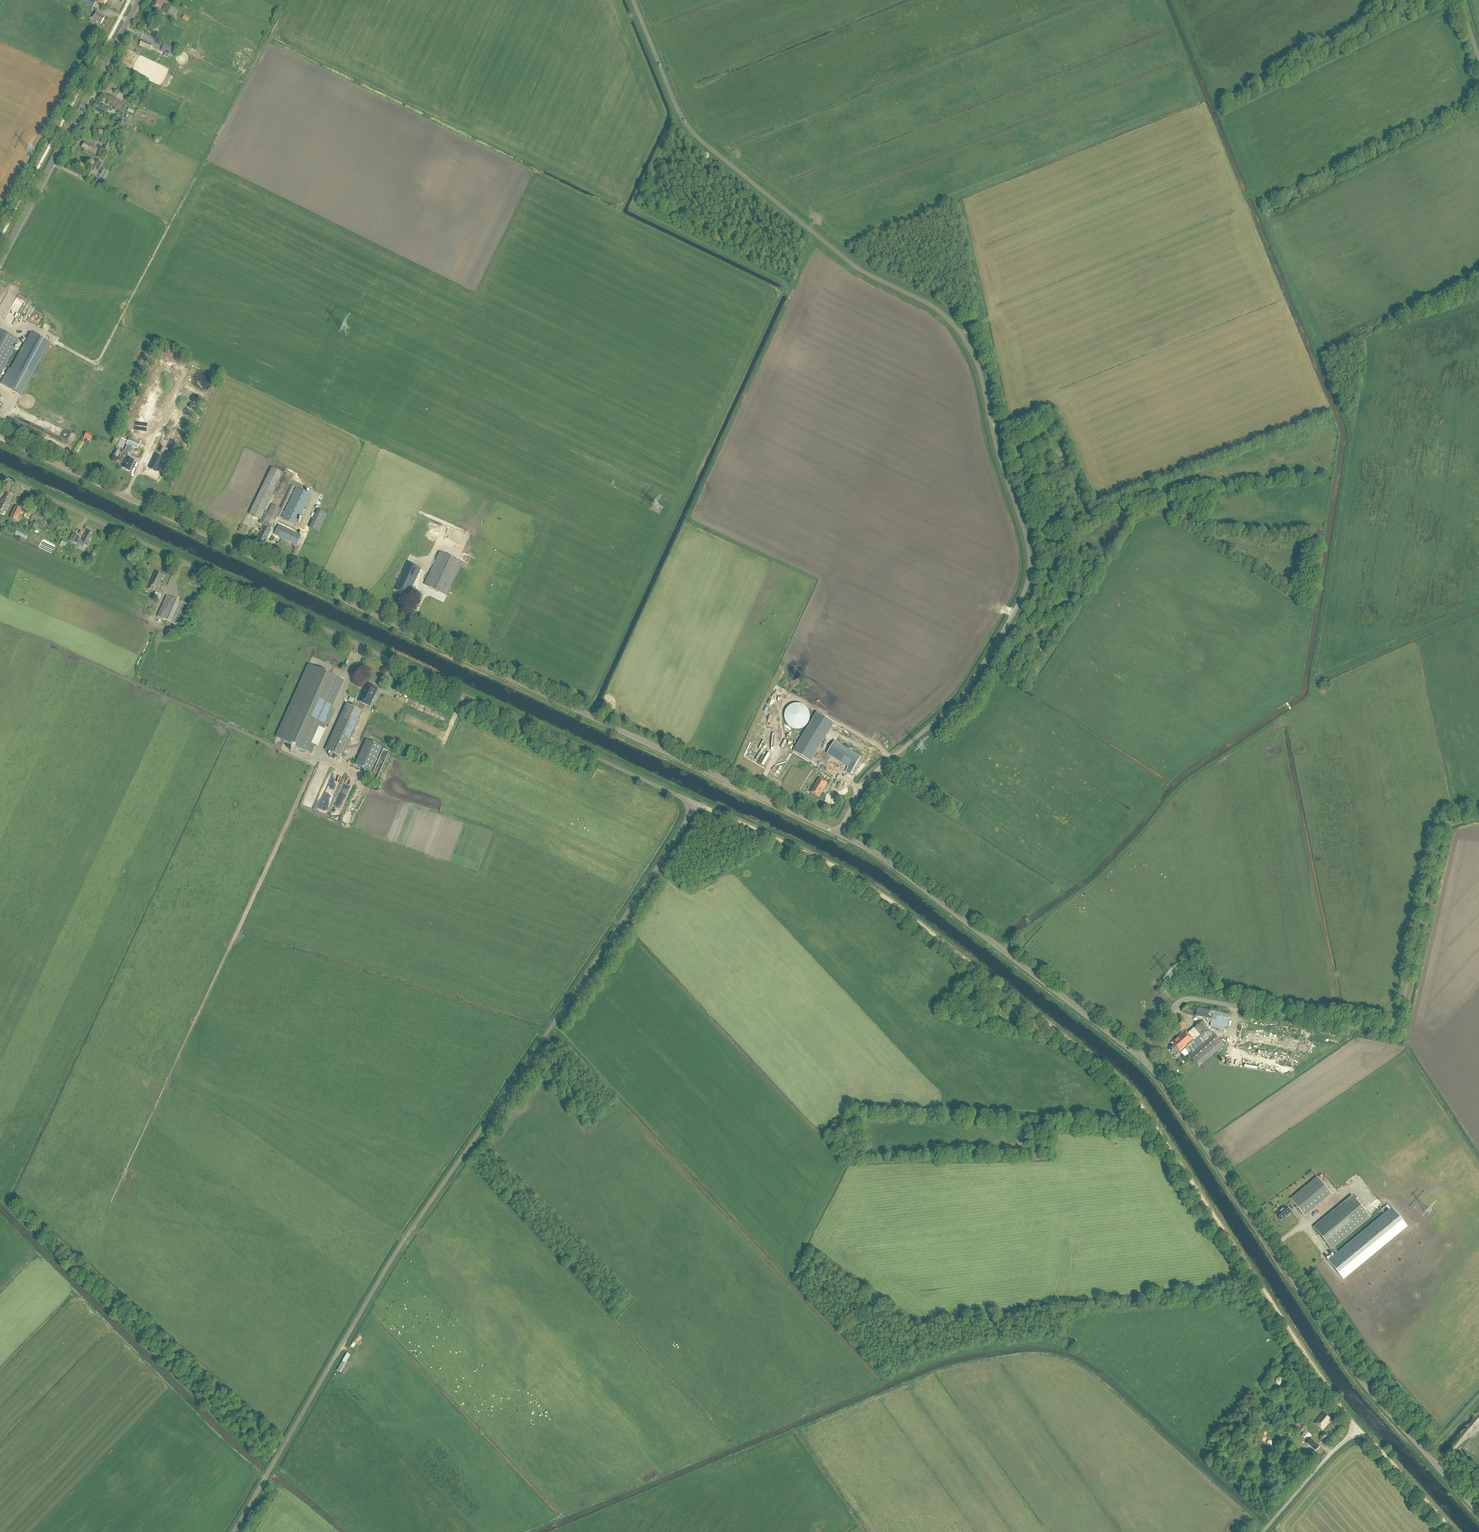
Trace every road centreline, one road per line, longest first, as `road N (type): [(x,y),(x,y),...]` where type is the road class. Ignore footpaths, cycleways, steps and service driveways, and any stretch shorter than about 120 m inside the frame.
road 1 (unclassified): [(234,1531),(399,1248),(693,804),(0,475)]
road 2 (track): [(693,804),(858,879),(1134,1096),(1349,1422),(1452,1531)]
road 3 (unclassified): [(839,833),(867,780),(965,693),(1026,589),(1028,547),(964,340),(943,314),(855,266),(699,138),(681,116),(633,0)]
road 4 (tertiary): [(839,833),(0,438)]
road 5 (tertiary): [(1478,1511),(1350,1365),(1140,1057)]
road 6 (unclassified): [(1140,1057),(1173,1007),(1189,999),(1374,1030),(1394,1026),(1441,835),(1458,817),(1478,814)]
road 7 (tertiary): [(1140,1057),(888,861),(839,833)]
road 8 (primary): [(0,262),(140,0)]
road 9 (unclassified): [(1263,1531),(1357,1428)]

